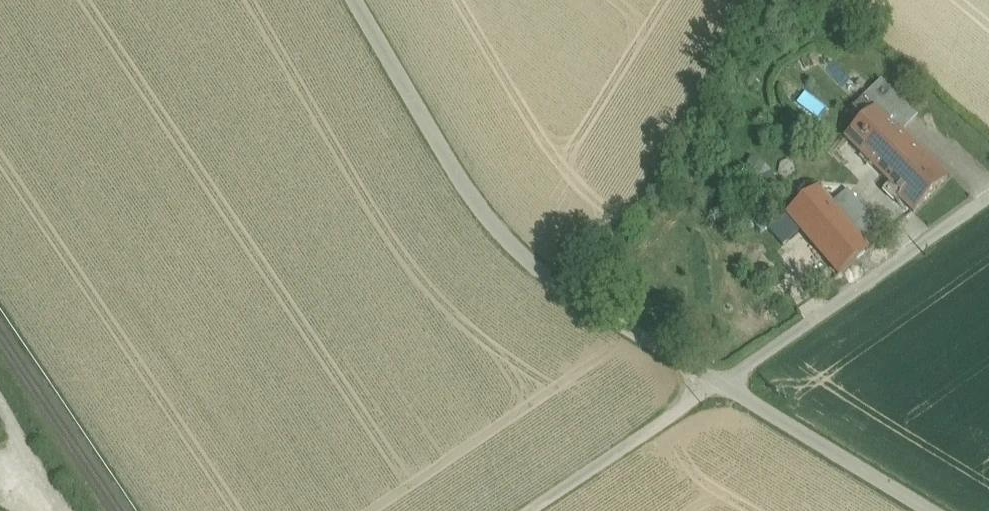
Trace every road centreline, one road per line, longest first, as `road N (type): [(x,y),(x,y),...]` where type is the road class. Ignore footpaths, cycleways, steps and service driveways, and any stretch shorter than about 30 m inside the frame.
road 1 (unclassified): [(936,510),(722,385),(510,237),(463,179),(358,0)]
road 2 (track): [(988,195),(534,510)]
road 3 (track): [(68,510),(0,411)]

